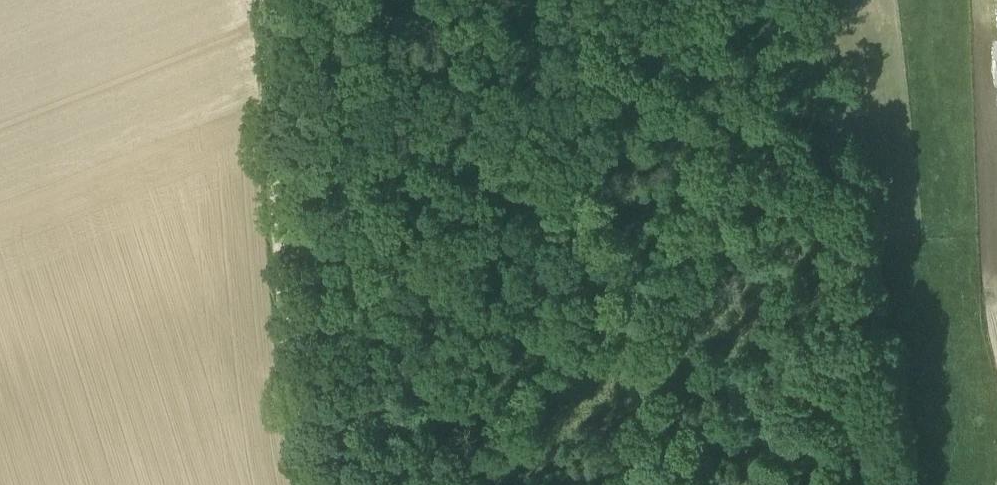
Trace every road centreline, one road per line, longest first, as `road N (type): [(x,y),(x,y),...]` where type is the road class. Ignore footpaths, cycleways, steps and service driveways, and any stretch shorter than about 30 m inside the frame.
road 1 (track): [(308,484),(258,0)]

